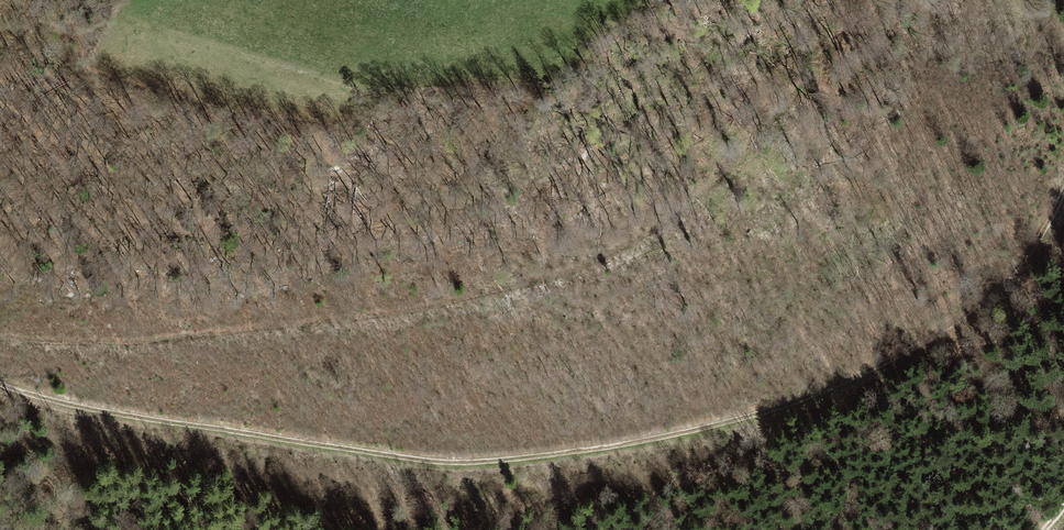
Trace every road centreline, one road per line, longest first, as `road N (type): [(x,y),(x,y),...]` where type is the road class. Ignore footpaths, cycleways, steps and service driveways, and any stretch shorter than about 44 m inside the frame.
road 1 (track): [(0,382),(100,410),(431,460),(602,449),(780,407),(912,347),(1011,277),(1063,184)]
road 2 (track): [(0,337),(111,347),(197,343),(354,328),(585,286),(675,245),(783,139)]

